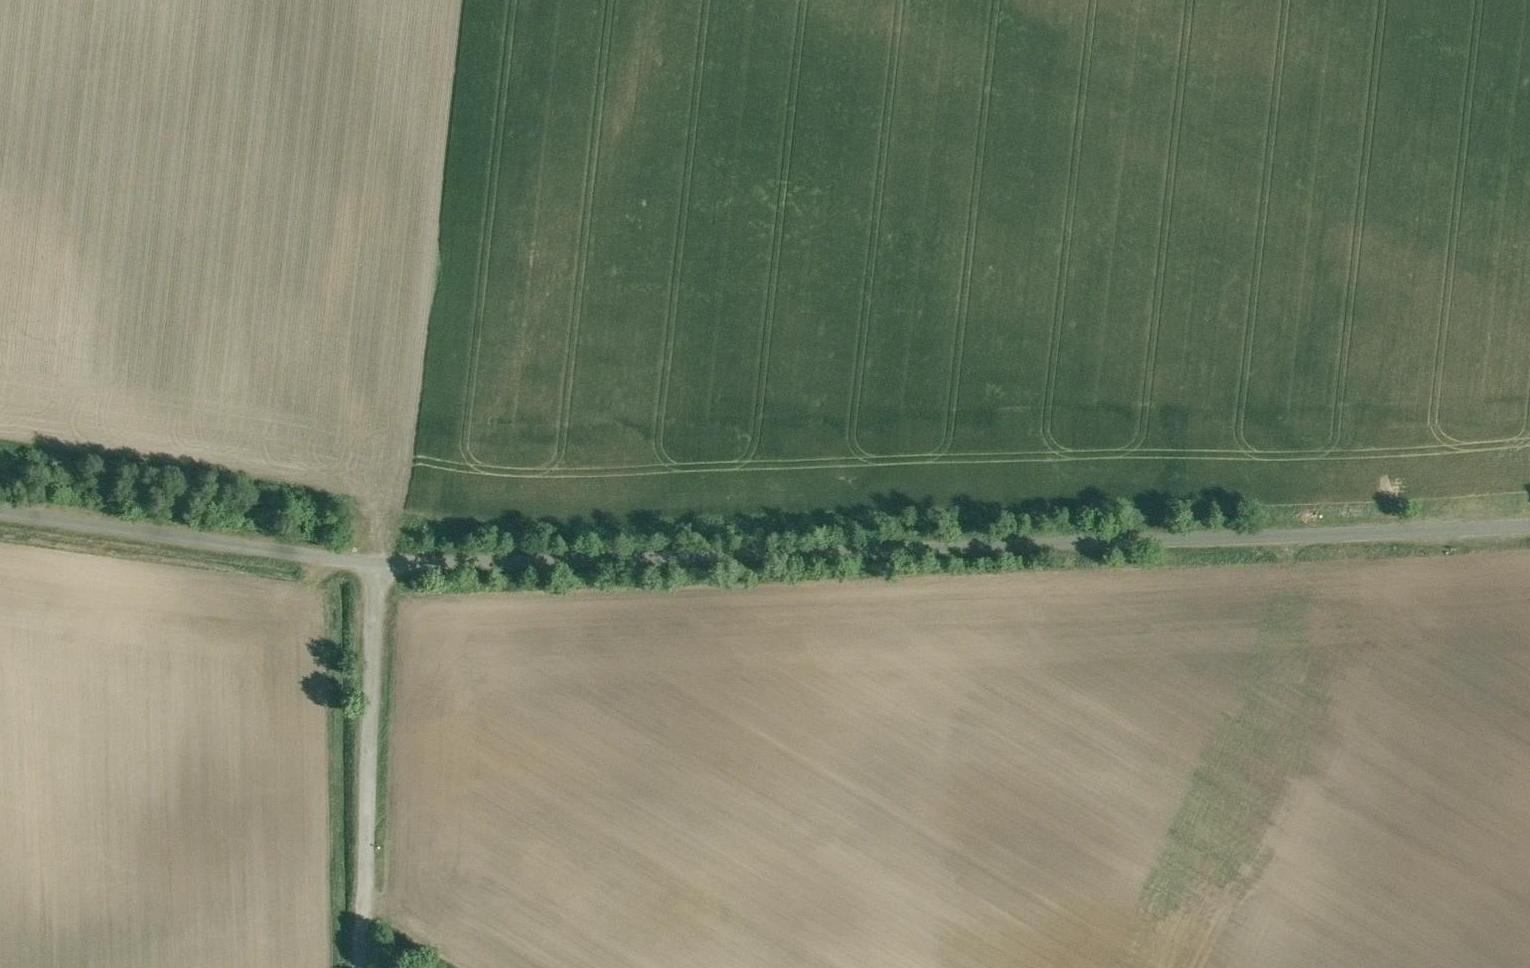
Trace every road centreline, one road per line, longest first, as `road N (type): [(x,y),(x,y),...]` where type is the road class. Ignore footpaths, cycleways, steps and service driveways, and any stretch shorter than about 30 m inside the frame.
road 1 (unclassified): [(1529,529),(377,565)]
road 2 (unclassified): [(370,967),(377,565)]
road 3 (unclassified): [(377,565),(0,510)]

